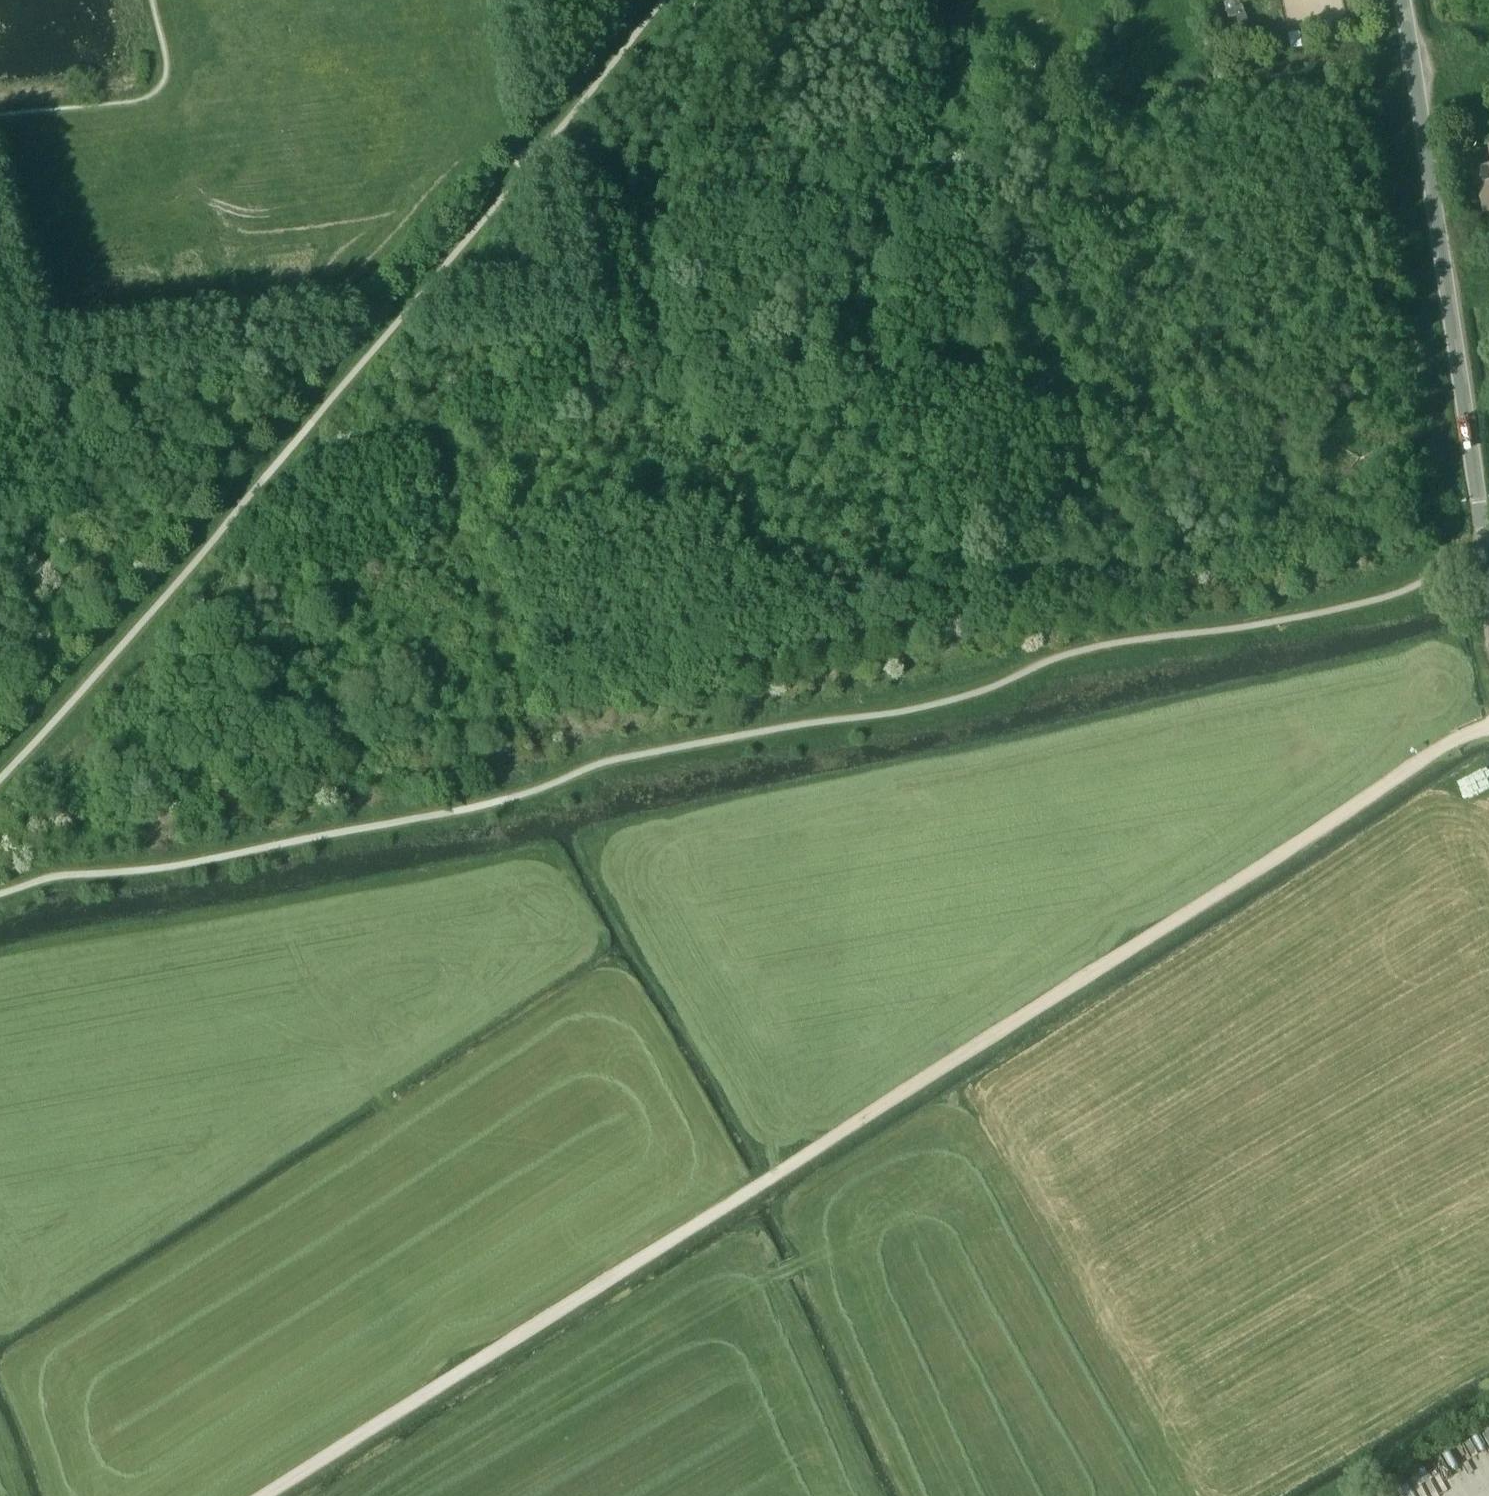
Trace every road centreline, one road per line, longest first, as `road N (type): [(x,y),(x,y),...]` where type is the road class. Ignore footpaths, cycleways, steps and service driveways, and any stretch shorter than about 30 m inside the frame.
road 1 (tertiary): [(1488,562),(1397,0)]

